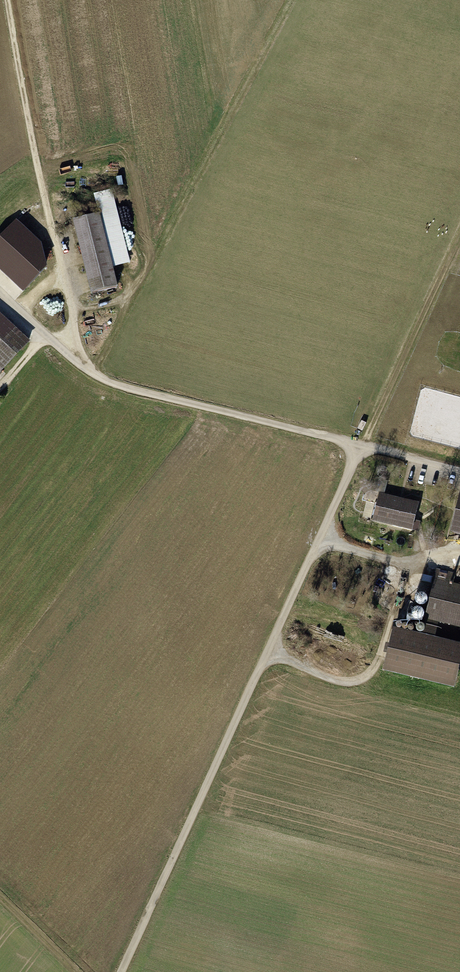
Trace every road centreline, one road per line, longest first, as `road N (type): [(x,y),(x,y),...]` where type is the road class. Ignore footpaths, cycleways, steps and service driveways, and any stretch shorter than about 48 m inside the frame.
road 1 (track): [(362,446),(120,971)]
road 2 (track): [(72,355),(117,386),(459,472)]
road 3 (track): [(72,355),(75,322),(9,0)]
road 4 (track): [(320,536),(397,565),(459,558)]

